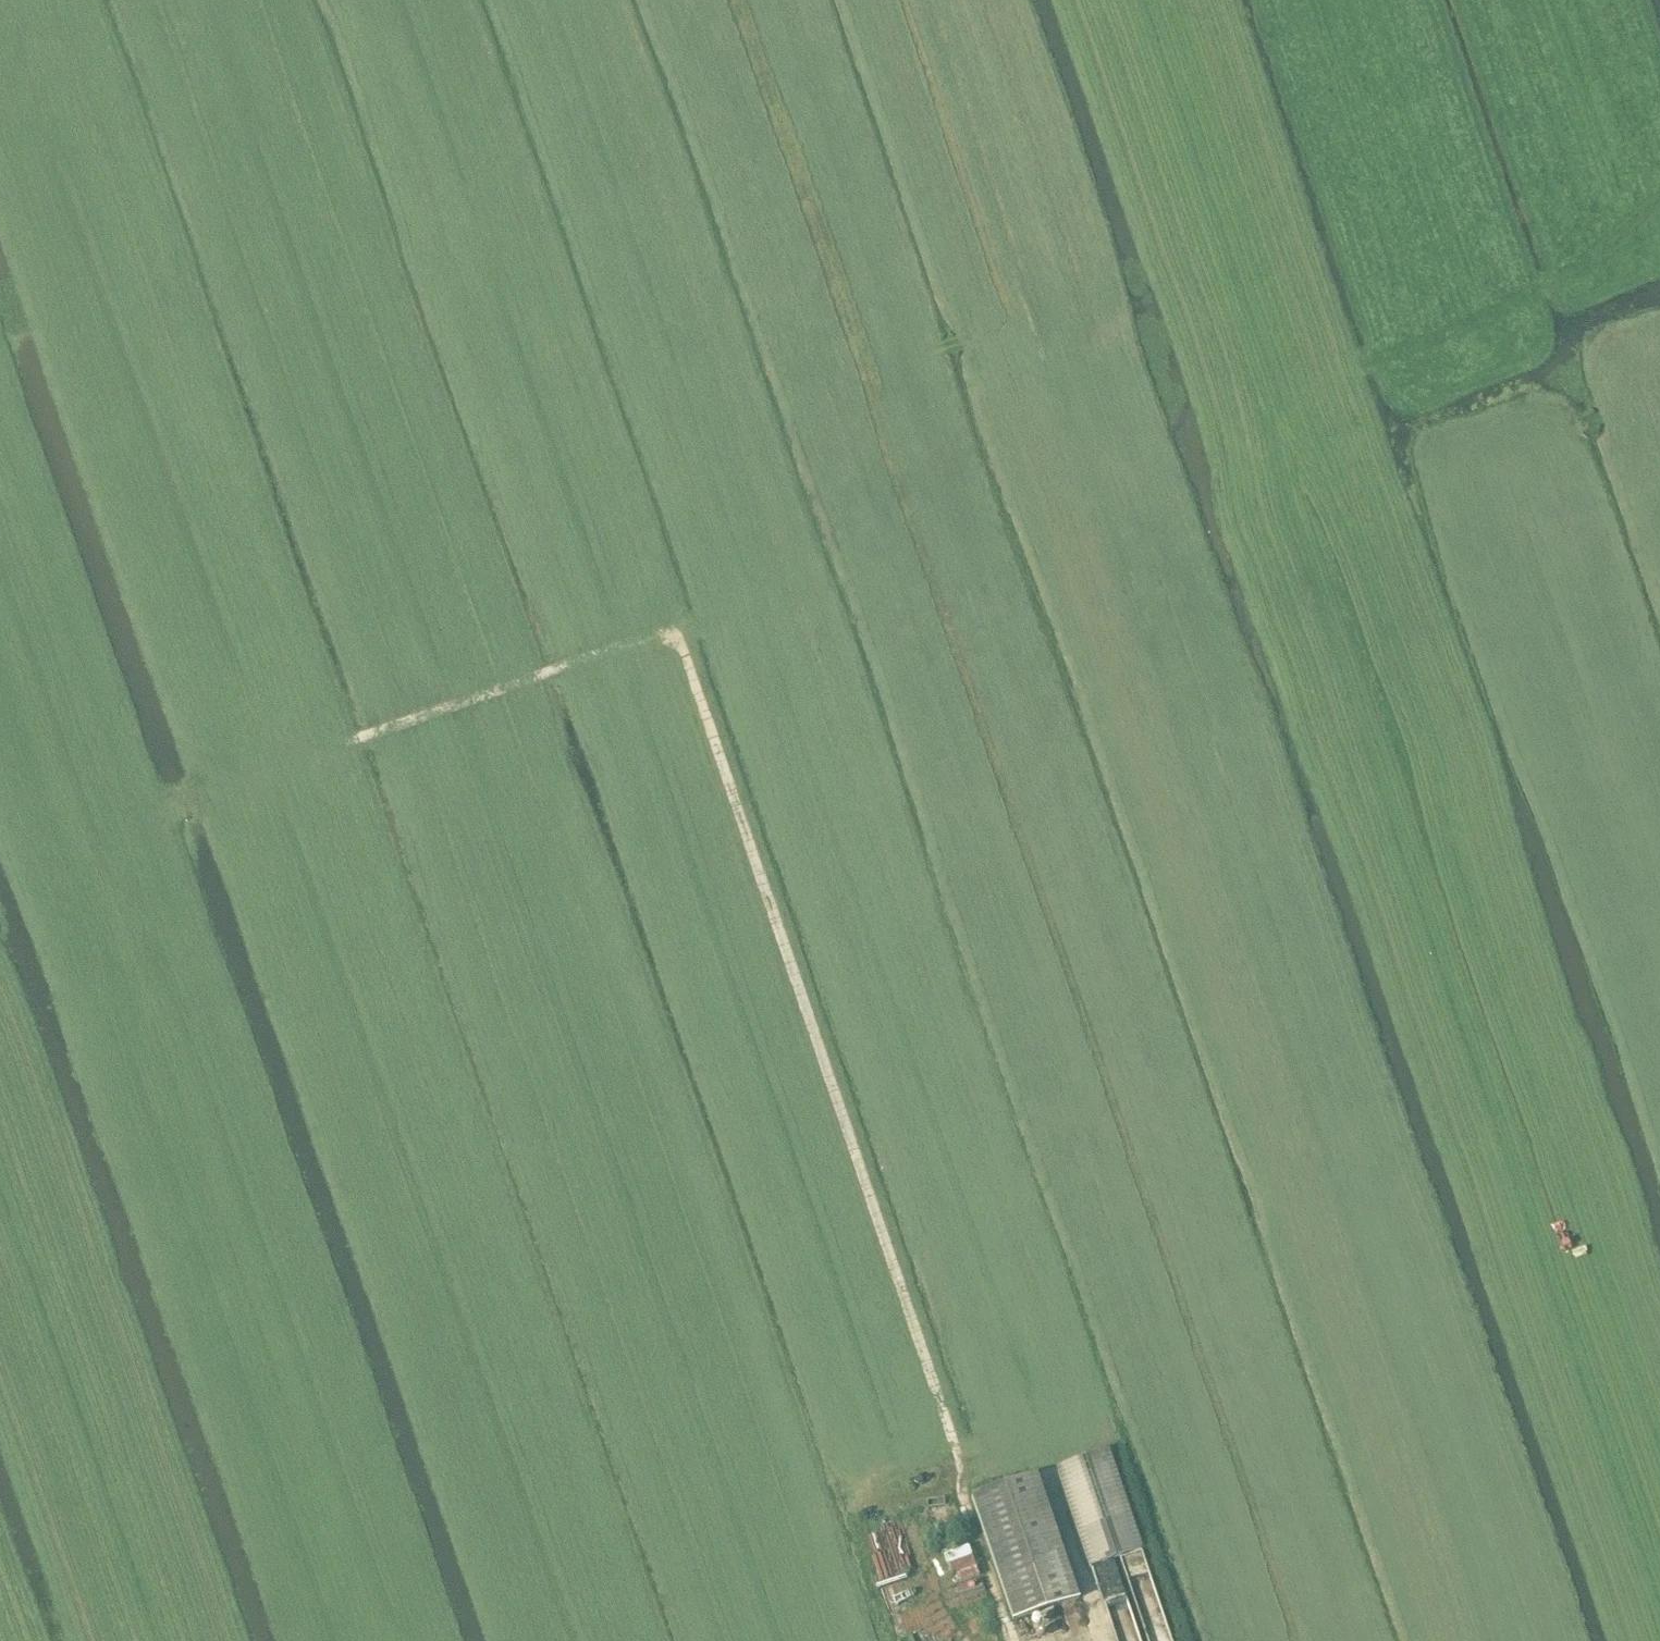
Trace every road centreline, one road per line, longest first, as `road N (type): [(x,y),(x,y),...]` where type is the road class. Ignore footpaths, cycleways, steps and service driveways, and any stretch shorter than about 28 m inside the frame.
road 1 (track): [(1008,1640),(962,1504),(961,1468),(670,632),(360,732)]

